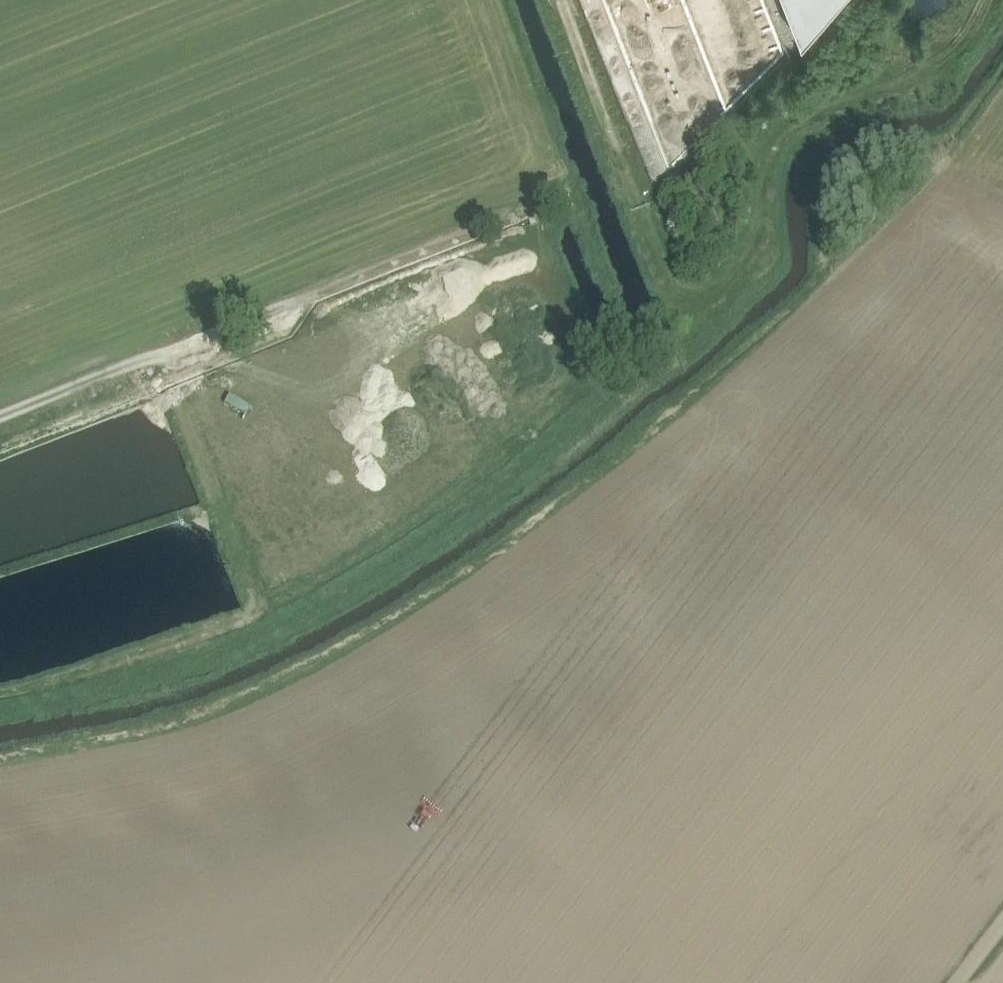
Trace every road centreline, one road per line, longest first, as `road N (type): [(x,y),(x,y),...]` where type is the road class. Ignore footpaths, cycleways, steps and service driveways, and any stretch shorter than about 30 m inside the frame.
road 1 (track): [(571,0),(643,192)]

